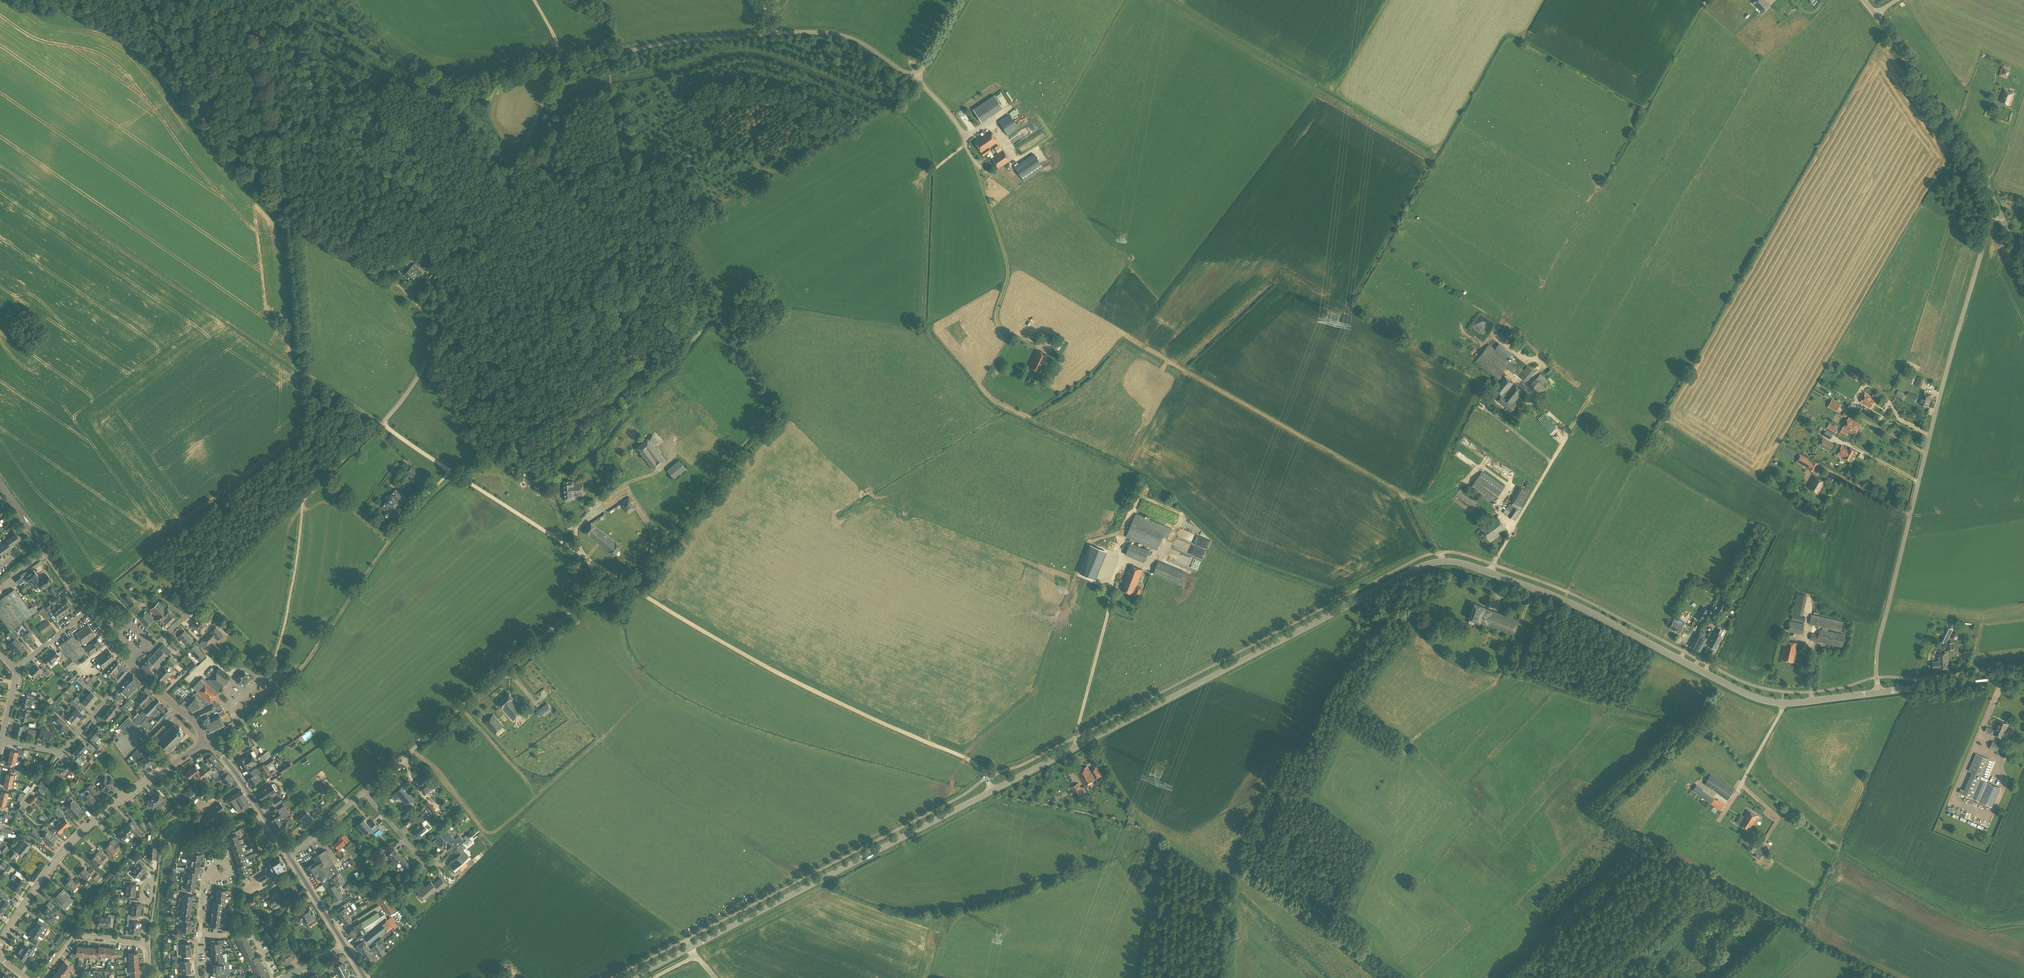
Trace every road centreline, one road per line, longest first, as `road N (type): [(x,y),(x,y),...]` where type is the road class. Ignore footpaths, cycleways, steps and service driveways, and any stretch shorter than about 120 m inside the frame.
road 1 (secondary): [(690,947),(1434,564),(1466,565),(1538,591),(1761,701),(1878,694)]
road 2 (unclassified): [(131,664),(399,405),(446,324),(565,67),(682,40),(800,33),(846,37),(918,80)]
road 3 (track): [(453,470),(0,165)]
road 4 (unclassified): [(1878,694),(1877,650),(1925,453),(1998,211)]
road 5 (track): [(992,789),(958,752),(745,653),(641,591)]
road 6 (unclassified): [(365,791),(593,593)]
road 7 (residential): [(0,943),(85,829),(205,743)]
road 8 (unclassified): [(1998,211),(1863,0)]
road 9 (track): [(641,591),(453,470)]
road 10 (residential): [(134,668),(62,752),(2,740)]
road 11 (track): [(1112,598),(1080,745)]
road 12 (secondary): [(2023,677),(1878,694)]
road 13 (residential): [(290,858),(237,775),(205,743)]

